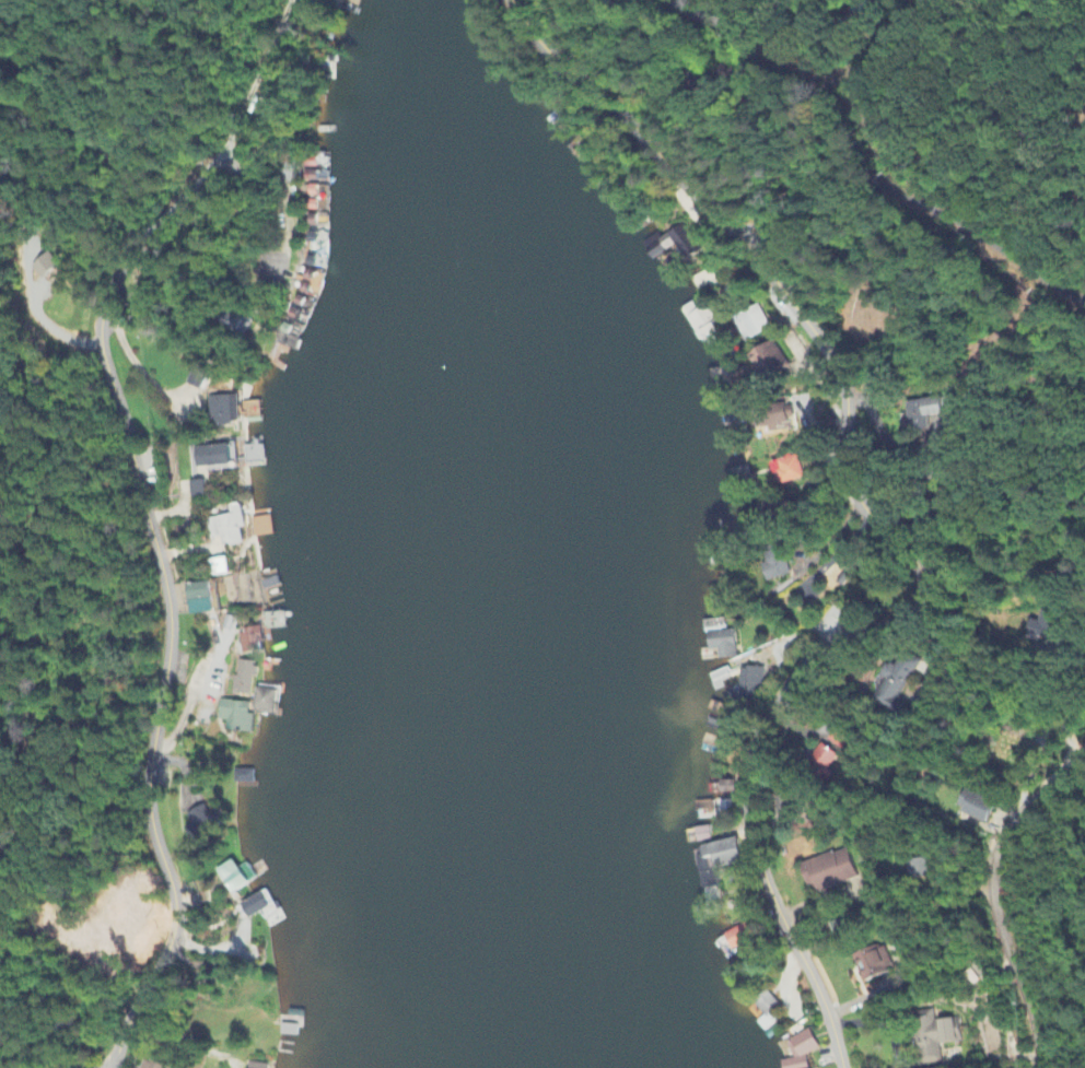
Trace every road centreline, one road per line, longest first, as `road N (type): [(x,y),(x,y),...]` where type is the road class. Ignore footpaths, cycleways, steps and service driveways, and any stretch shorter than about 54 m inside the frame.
road 1 (residential): [(839,1067),(748,832),(746,767),(771,708),(807,661),(836,642),(915,615),(925,591),(922,568),(854,490),(832,356),(747,244),(544,49),(508,0)]
road 2 (residential): [(112,1067),(172,949),(178,917),(149,798),(171,656),(170,597),(104,347),(135,204),(120,171),(94,141),(30,108),(0,103)]
road 3 (residential): [(1040,1067),(998,882),(1010,838),(1045,791)]

